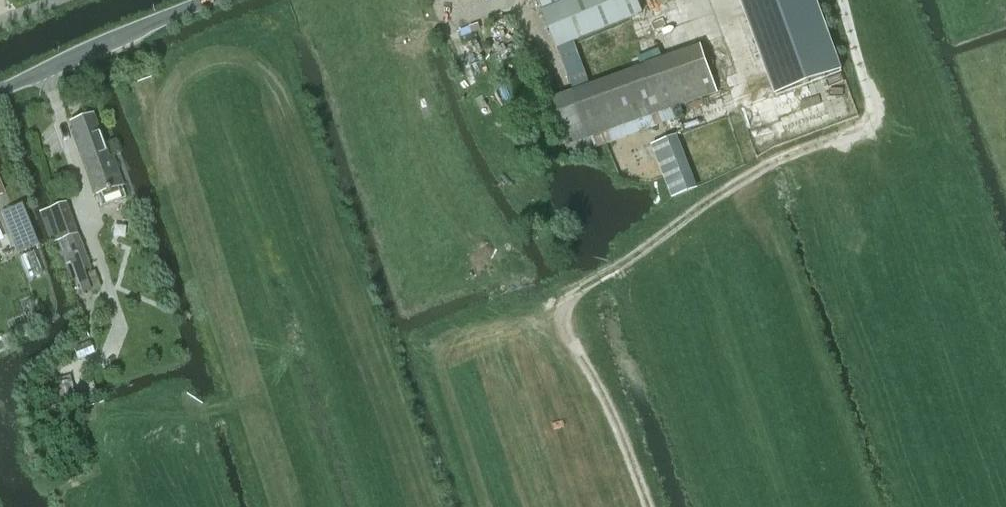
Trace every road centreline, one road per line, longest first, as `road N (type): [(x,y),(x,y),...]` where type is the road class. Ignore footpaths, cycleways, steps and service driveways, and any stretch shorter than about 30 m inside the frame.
road 1 (track): [(566,295),(775,162),(876,122),(843,0)]
road 2 (track): [(244,400),(124,37)]
road 3 (unclassified): [(0,94),(222,0)]
road 4 (track): [(566,295),(574,342),(649,506)]
road 5 (track): [(249,417),(244,400),(184,423),(214,506)]
road 6 (track): [(1005,145),(956,0)]

